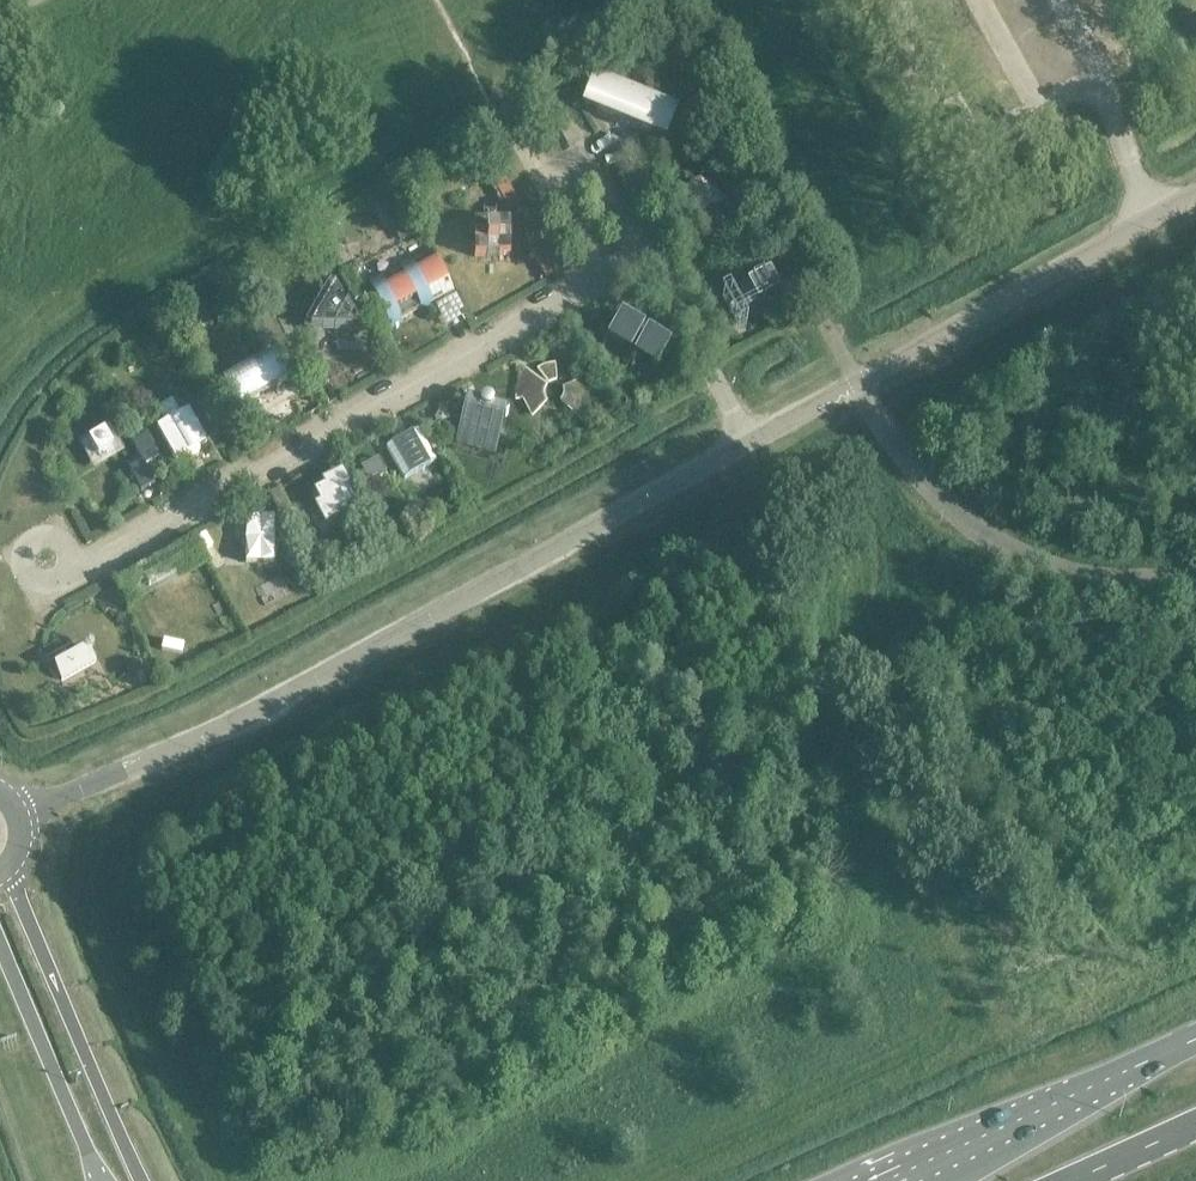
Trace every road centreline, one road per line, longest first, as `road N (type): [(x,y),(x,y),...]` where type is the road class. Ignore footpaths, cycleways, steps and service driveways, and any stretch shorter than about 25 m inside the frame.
road 1 (unclassified): [(23,805),(226,721),(747,444)]
road 2 (residential): [(608,279),(110,554),(79,562)]
road 3 (unclassified): [(747,444),(1195,191)]
road 4 (trunk): [(1195,1037),(873,1180)]
road 5 (unclassified): [(140,1180),(10,878)]
road 6 (residential): [(647,258),(587,158),(550,179),(608,279)]
road 7 (unclassified): [(0,959),(101,1180)]
road 8 (residential): [(747,444),(647,258)]
road 9 (residential): [(79,562),(70,581),(50,589),(30,581),(22,560),(30,540),(51,532),(71,541)]
road 10 (trunk): [(1071,1180),(1195,1124)]

